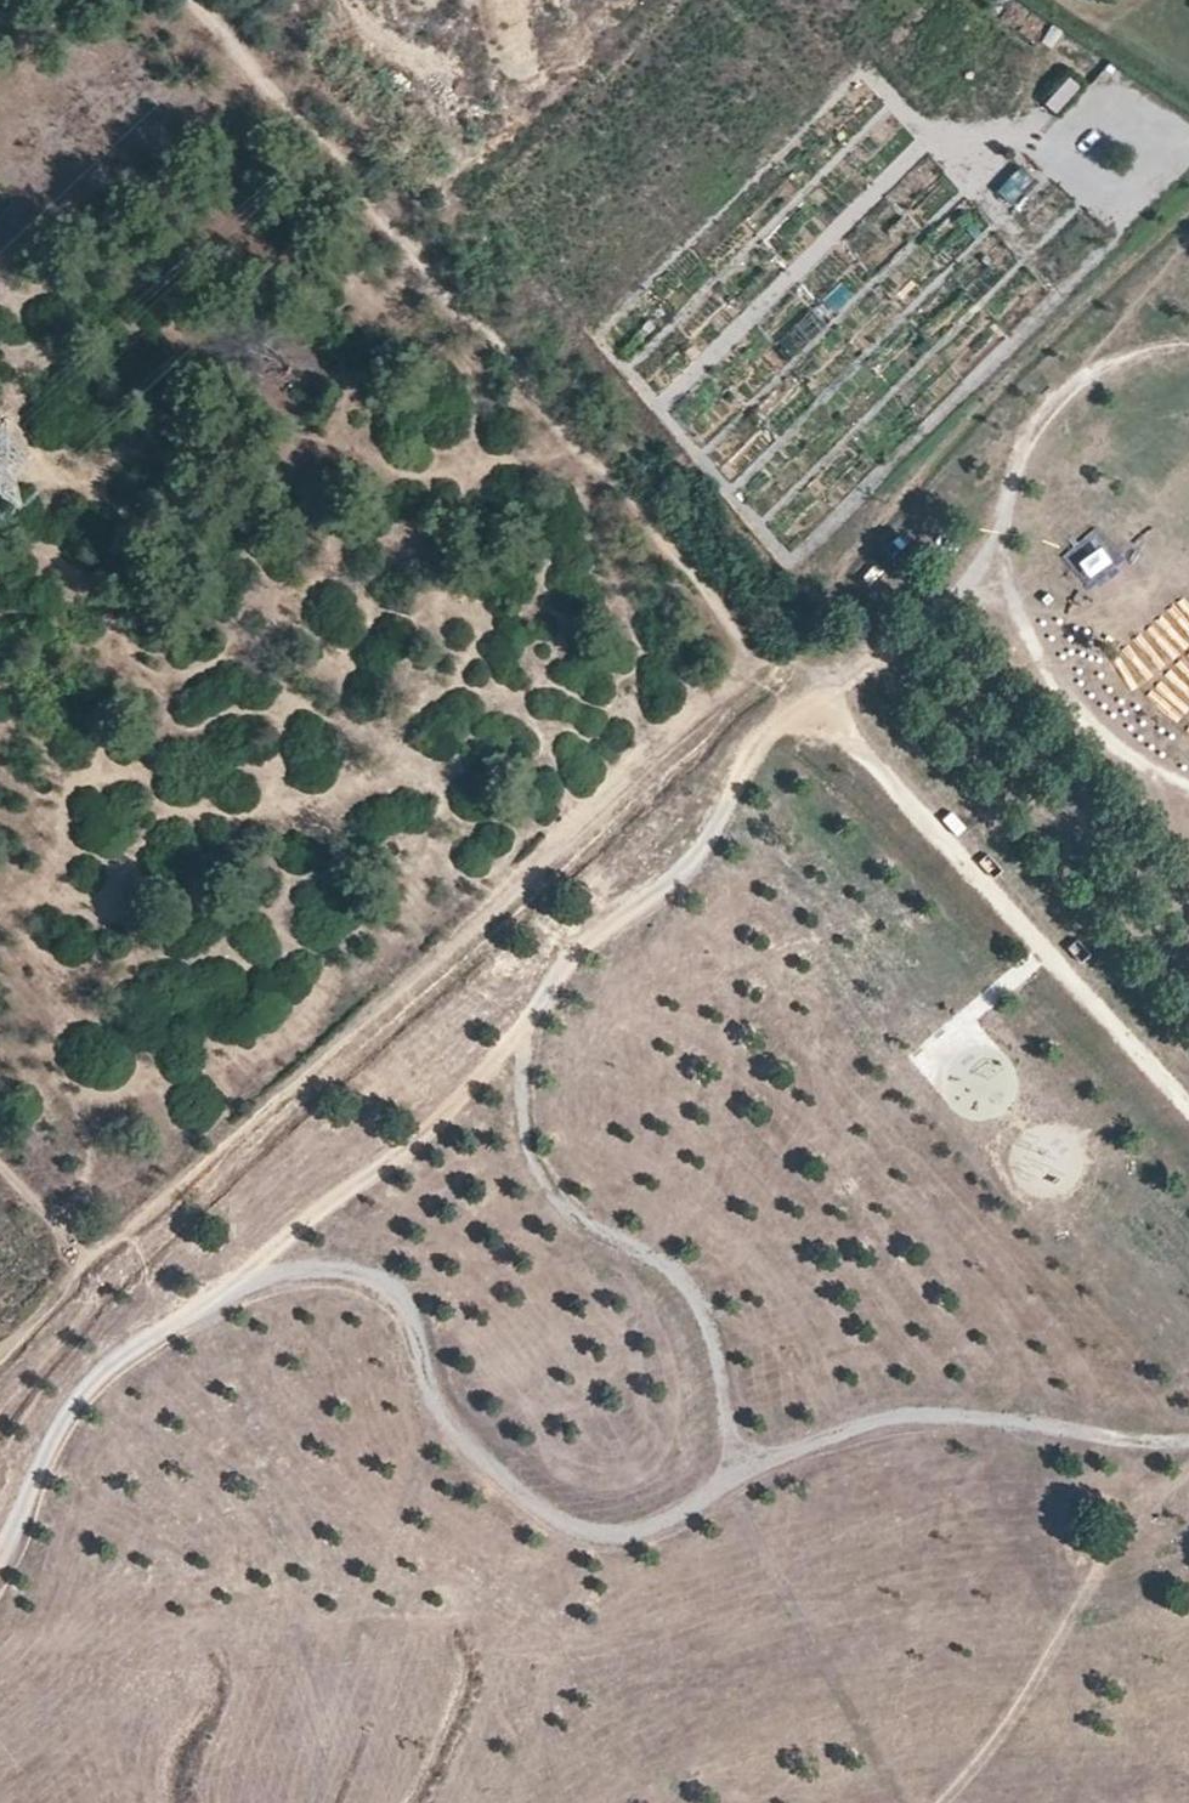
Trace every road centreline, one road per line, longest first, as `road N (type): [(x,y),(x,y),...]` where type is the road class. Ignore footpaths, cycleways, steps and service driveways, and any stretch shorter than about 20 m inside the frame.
road 1 (track): [(1188,1113),(815,702)]

